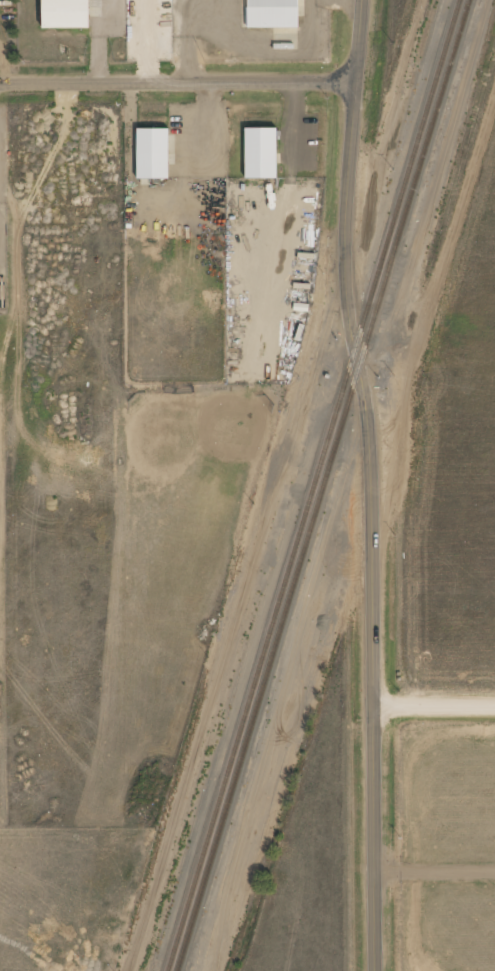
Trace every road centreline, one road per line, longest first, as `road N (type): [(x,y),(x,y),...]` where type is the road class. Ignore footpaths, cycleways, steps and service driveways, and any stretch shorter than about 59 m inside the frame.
road 1 (residential): [(376,970),(368,416),(345,265),(363,0)]
road 2 (residential): [(0,83),(356,82)]
road 3 (residential): [(374,702),(494,705)]

